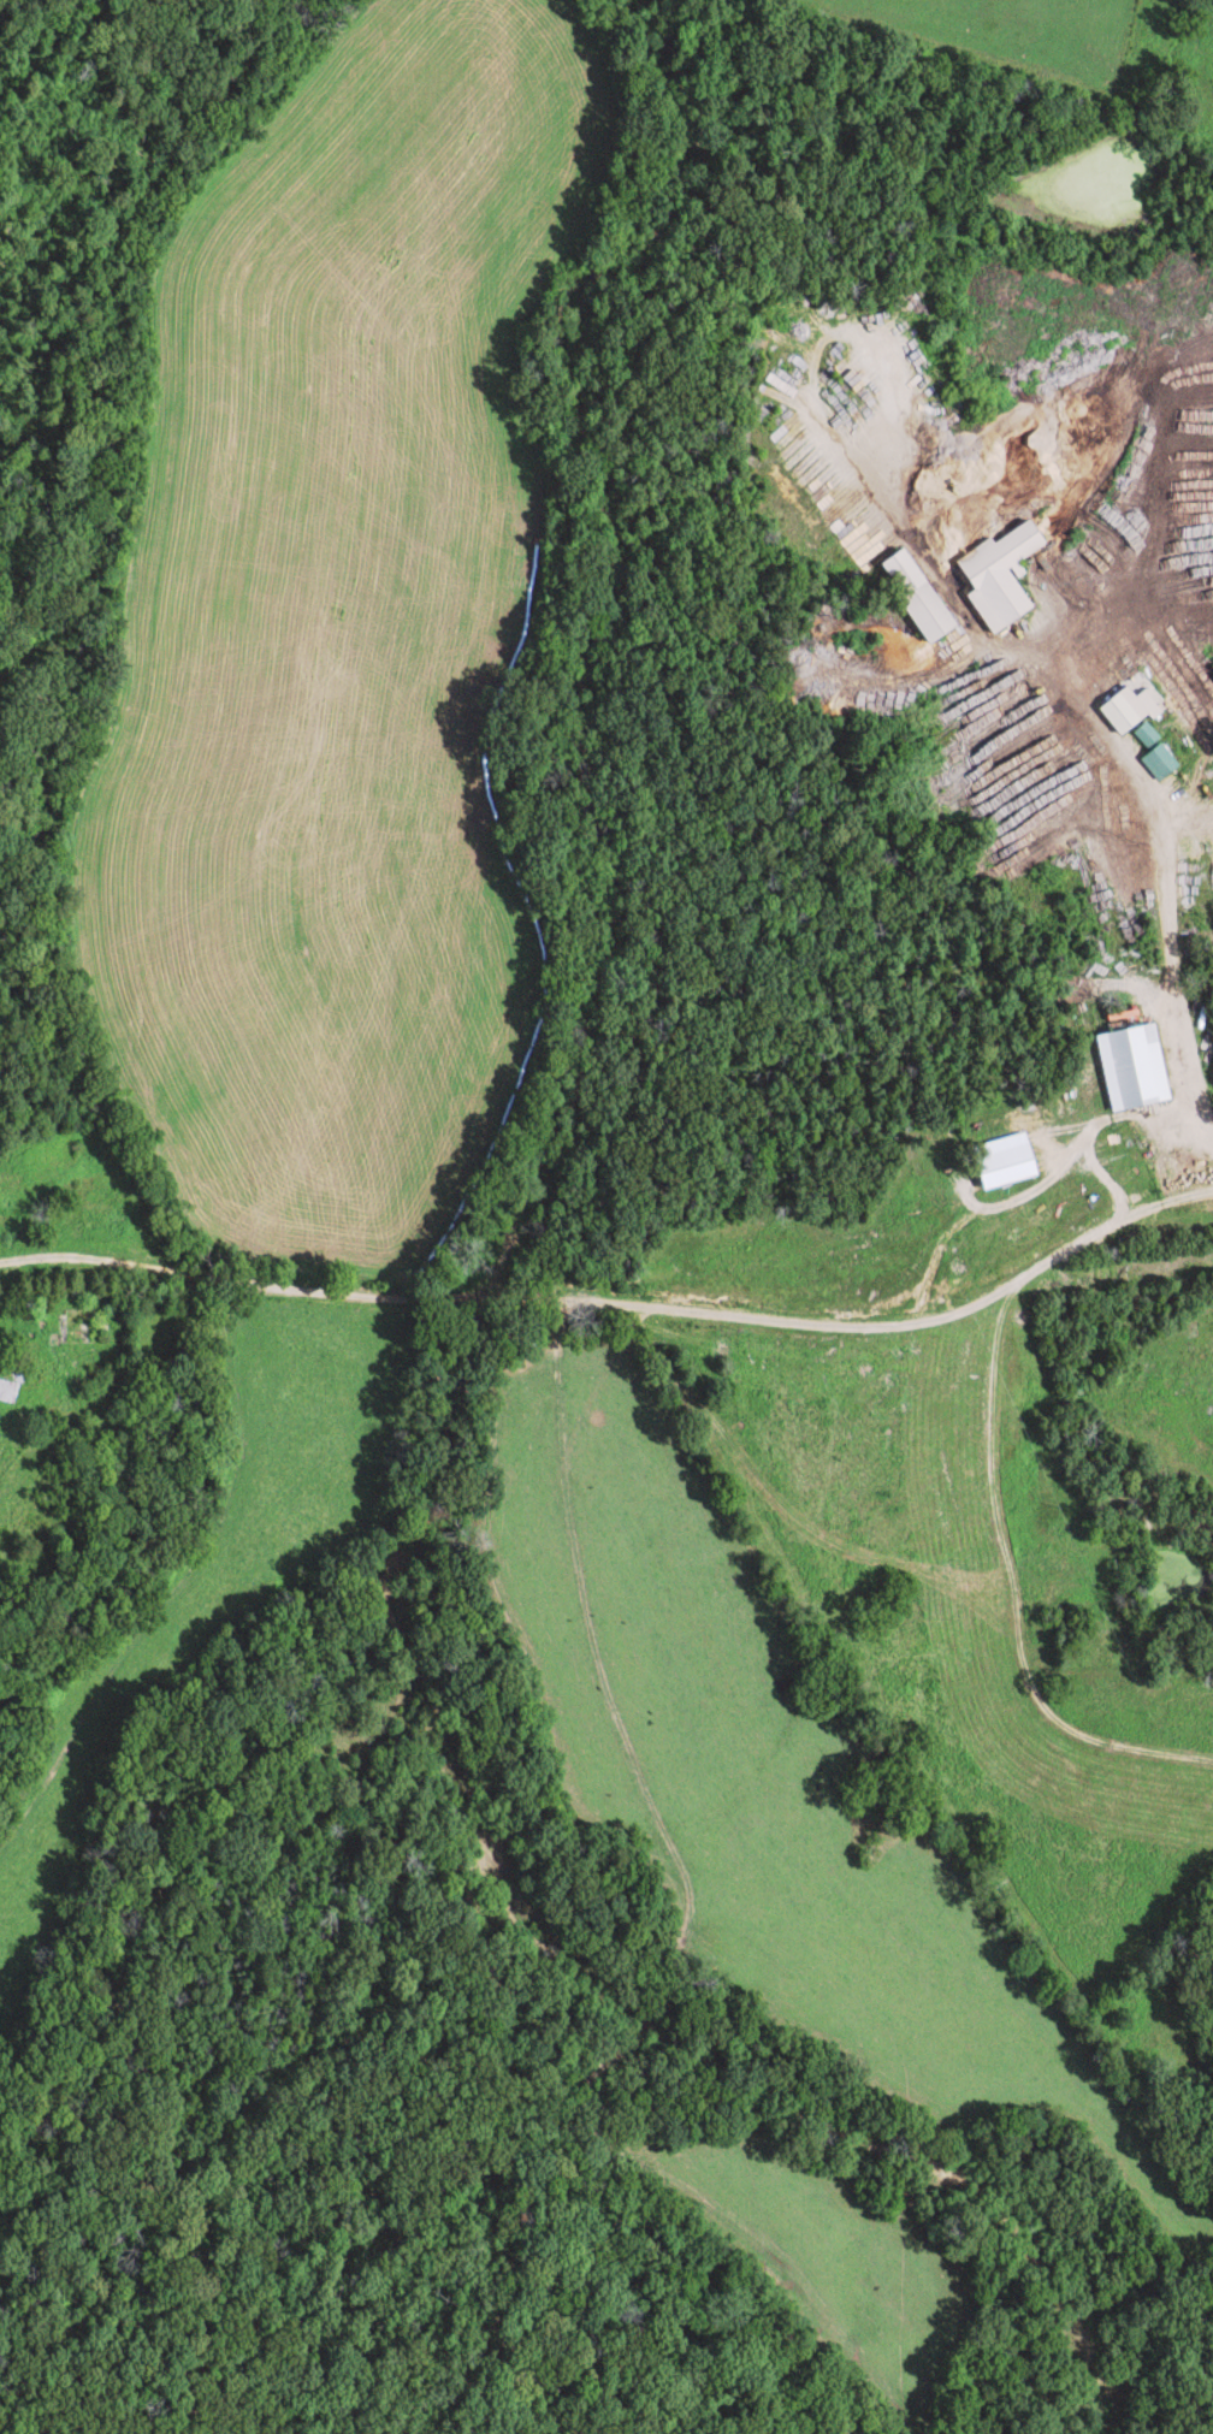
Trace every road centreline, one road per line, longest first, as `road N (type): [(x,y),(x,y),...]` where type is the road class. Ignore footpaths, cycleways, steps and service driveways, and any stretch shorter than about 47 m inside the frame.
road 1 (residential): [(505,1284),(542,1283),(703,1315),(858,1332),(948,1325),(1066,1250),(1171,1204),(1212,1199)]

